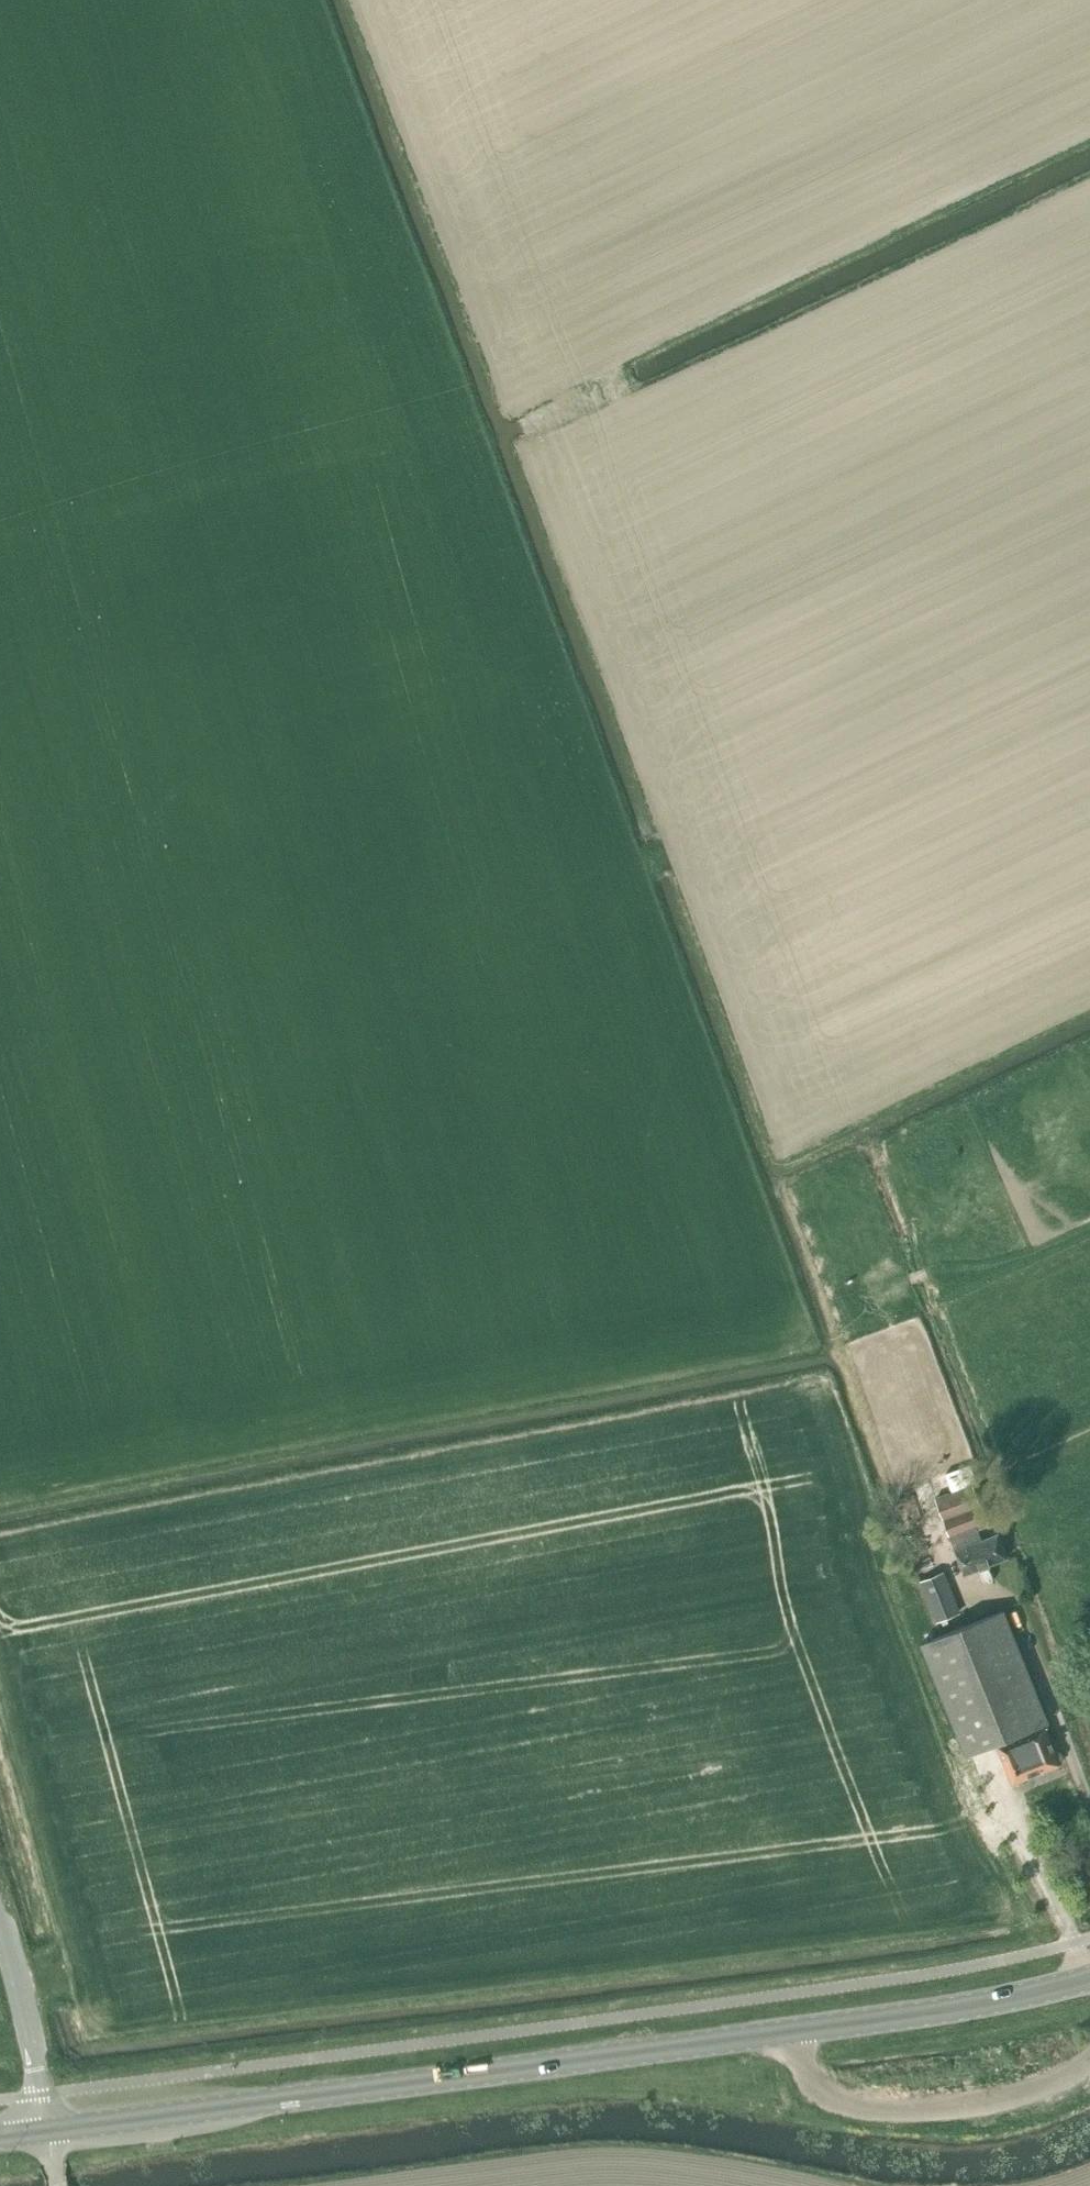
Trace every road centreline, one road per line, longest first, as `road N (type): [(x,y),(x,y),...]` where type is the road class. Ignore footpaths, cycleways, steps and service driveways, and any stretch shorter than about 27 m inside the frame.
road 1 (primary): [(45,2130),(877,2020),(1089,1978)]
road 2 (unclassified): [(45,2130),(0,1923)]

